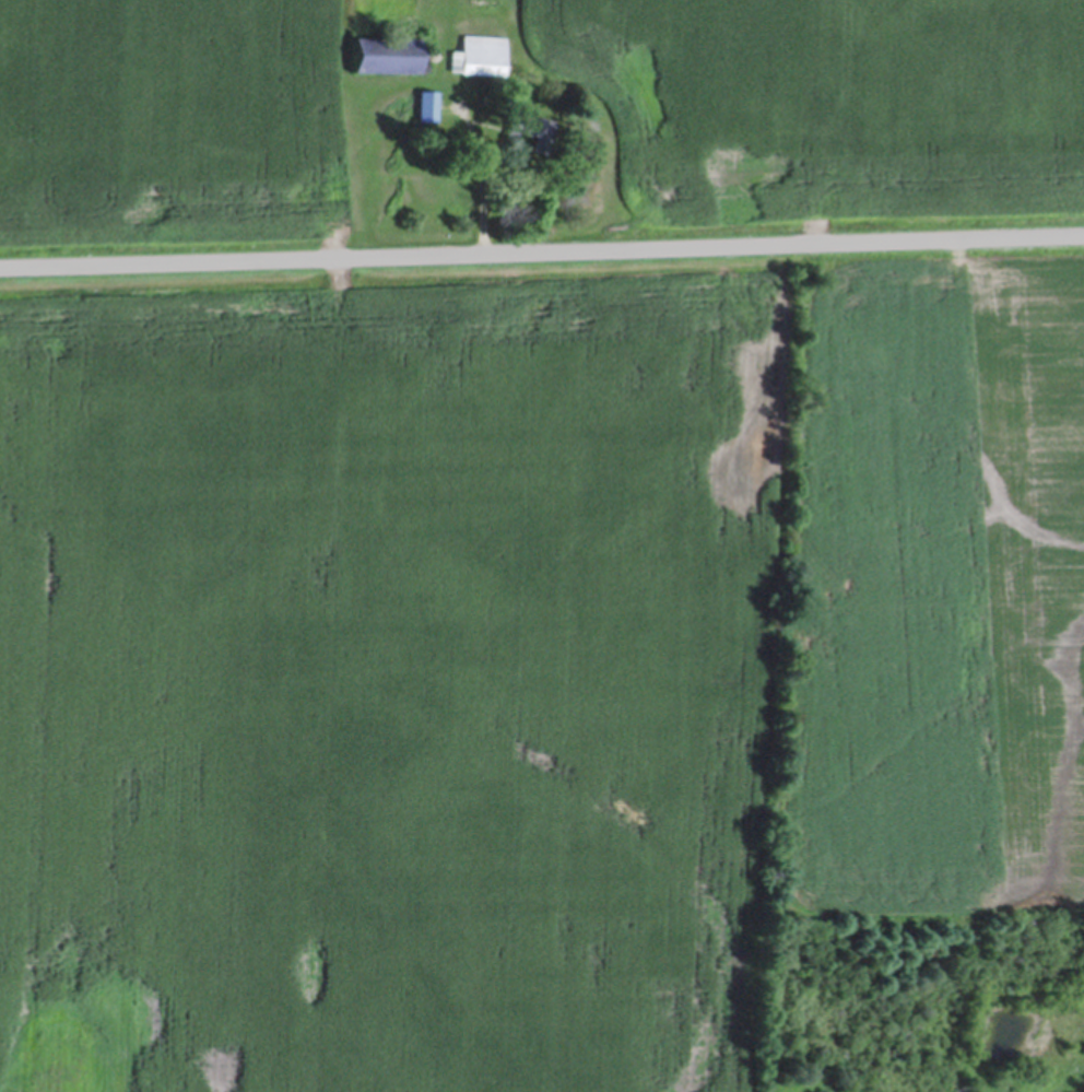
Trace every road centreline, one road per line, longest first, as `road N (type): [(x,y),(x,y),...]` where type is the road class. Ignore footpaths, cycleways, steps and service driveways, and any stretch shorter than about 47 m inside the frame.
road 1 (residential): [(0,261),(1083,233)]

